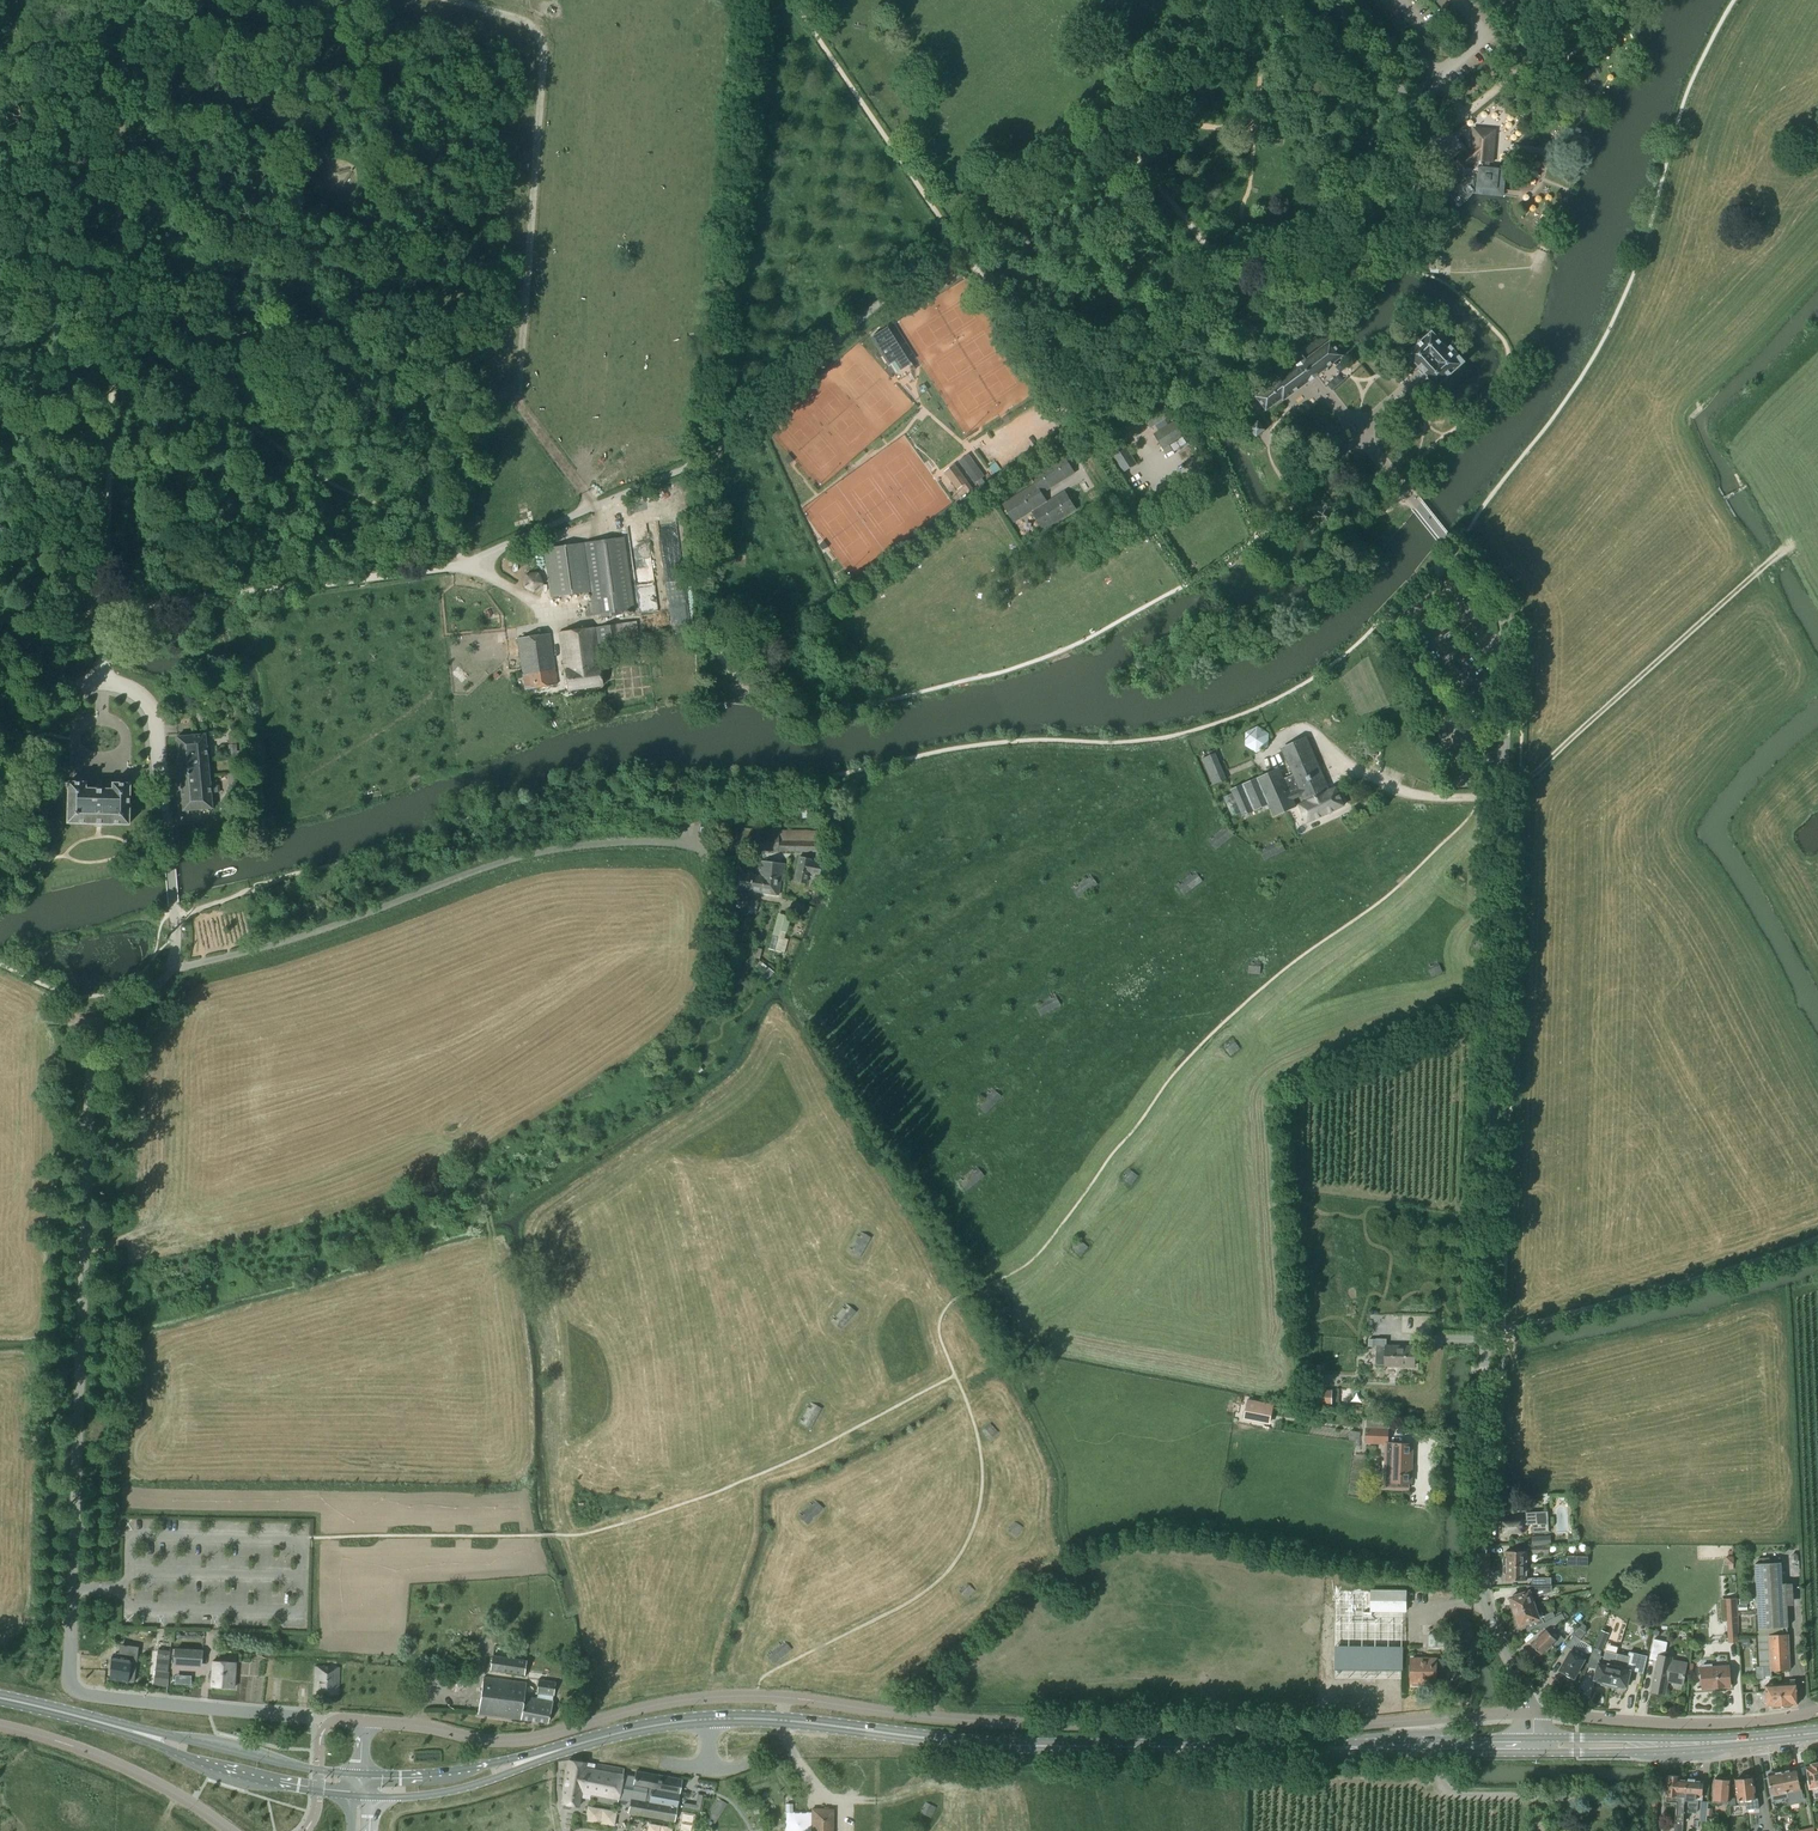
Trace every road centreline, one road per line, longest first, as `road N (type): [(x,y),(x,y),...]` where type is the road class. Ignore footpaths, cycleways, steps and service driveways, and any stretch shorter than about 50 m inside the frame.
road 1 (secondary): [(361,1784),(460,1781),(646,1726),(709,1719),(1058,1746),(1533,1746)]
road 2 (unclassified): [(363,1722),(509,1743),(653,1706),(742,1696),(990,1720),(1348,1728),(1533,1713)]
road 3 (unclassified): [(1533,1713),(1493,1625),(1479,1549),(1504,786),(1507,629),(1500,610)]
road 4 (unclassified): [(363,1722),(91,1696),(69,1681),(92,1056),(108,1027),(166,974),(175,915)]
road 5 (track): [(451,0),(522,21),(544,47),(520,400),(594,507)]
road 6 (track): [(499,1258),(489,1215),(455,1152),(166,974)]
road 7 (track): [(459,567),(456,541),(334,487),(114,328)]
road 8 (secondary): [(361,1784),(224,1759),(0,1699)]
road 9 (track): [(1788,548),(1519,786)]
road 10 (track): [(103,611),(459,567)]
road 11 (track): [(1817,1239),(1518,1329),(1486,1329)]
road 12 (track): [(126,0),(114,328)]
road 13 (unclassified): [(1533,1713),(1720,1725),(1817,1710)]
road 14 (secondary): [(1533,1746),(1817,1733)]
road 15 (residential): [(1244,292),(1421,147),(1429,129),(1409,100)]
road 16 (track): [(114,328),(103,611)]
road 17 (track): [(459,567),(715,455)]
road 18 (unclassified): [(232,1830),(101,1756),(0,1725)]
road 19 (track): [(1244,292),(1096,110)]
road 20 (residential): [(1500,610),(1356,430)]
road 21 (residential): [(1078,423),(1244,292)]
road 22 (residential): [(1356,430),(1244,292)]
road 23 (track): [(114,328),(0,244)]
road 24 (unclassified): [(1409,100),(1332,0)]

